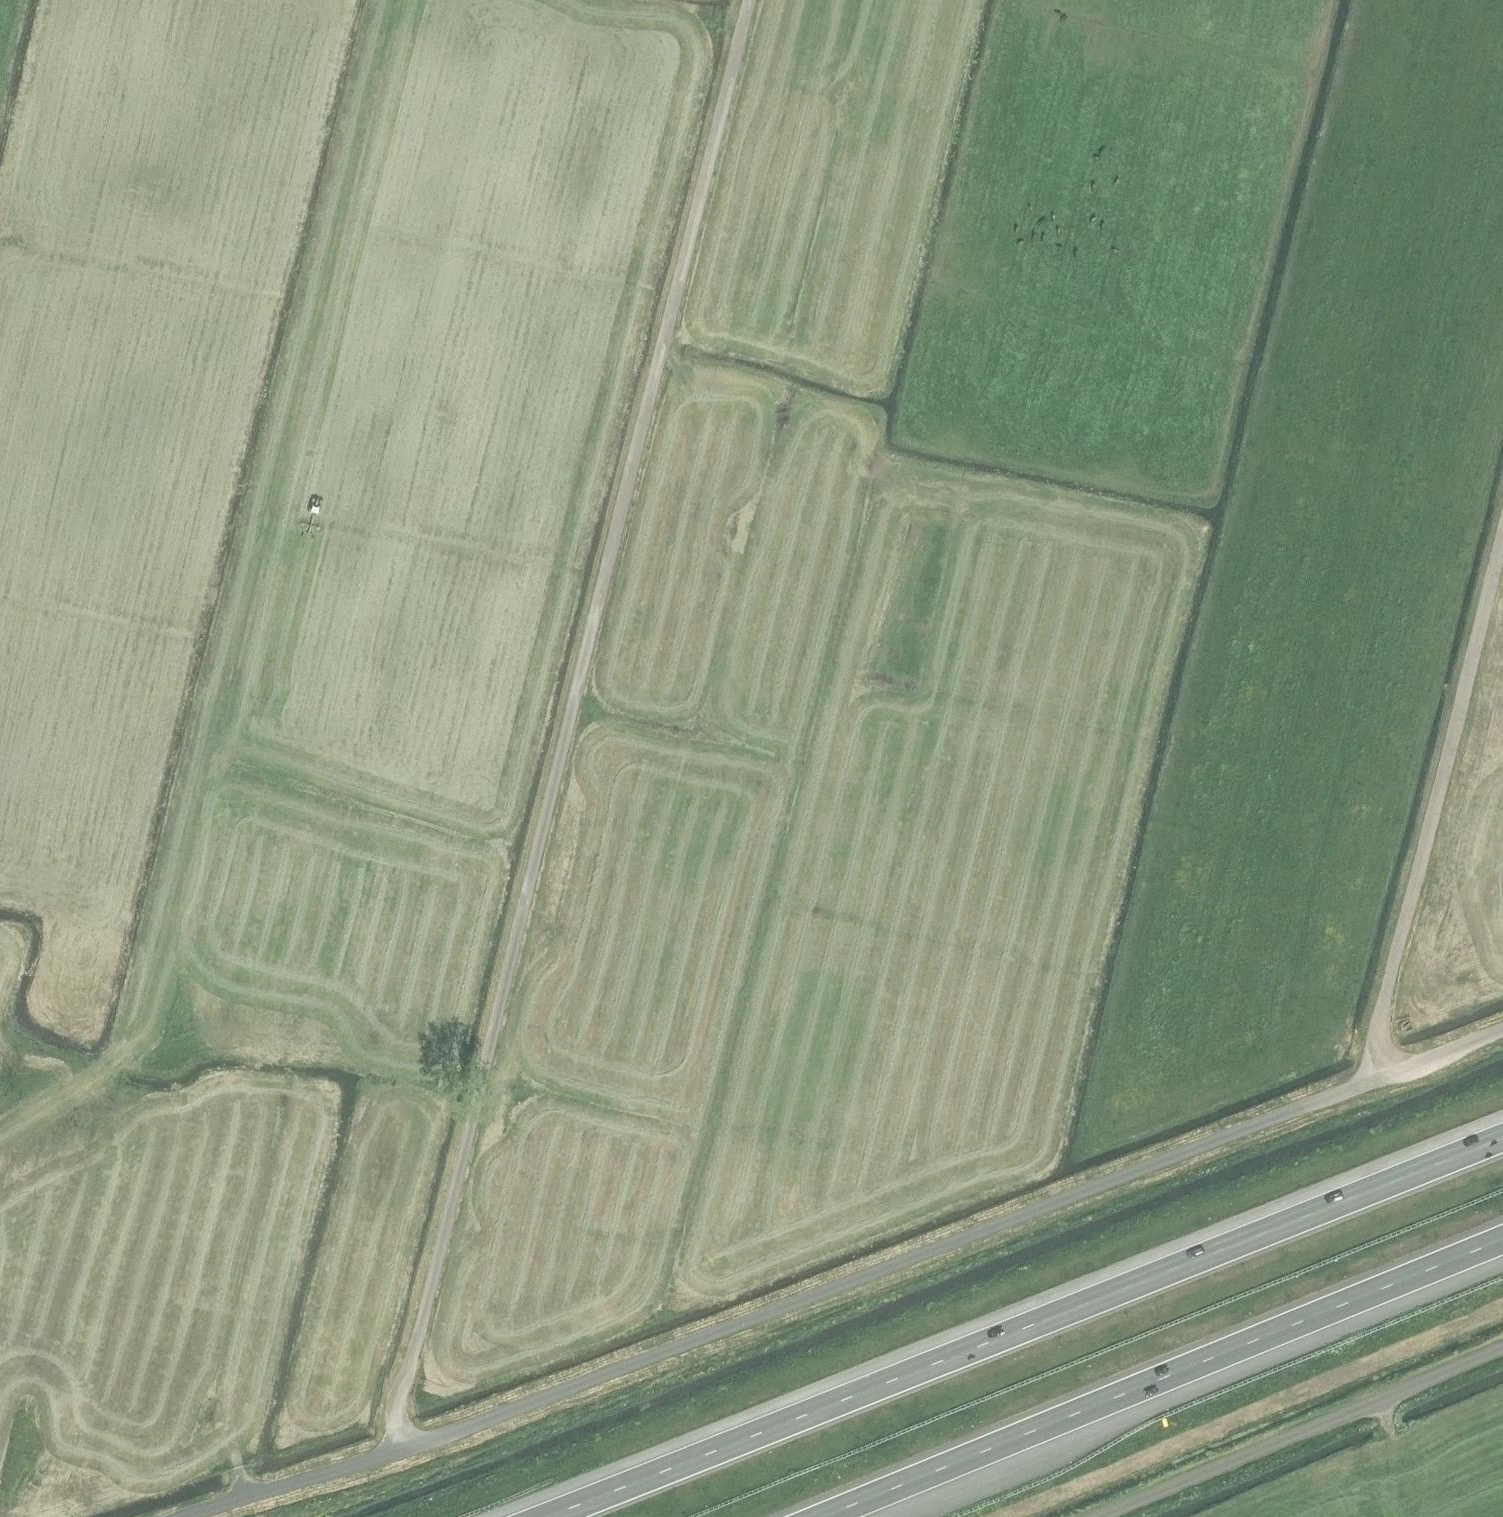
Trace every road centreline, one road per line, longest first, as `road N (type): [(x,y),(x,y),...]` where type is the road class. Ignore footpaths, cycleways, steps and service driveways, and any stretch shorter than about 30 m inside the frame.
road 1 (unclassified): [(180,1516),(391,1451),(1502,1027)]
road 2 (motorway): [(1502,1138),(546,1516)]
road 3 (motorway): [(824,1516),(1502,1240)]
road 4 (unclassified): [(1099,1516),(1502,1347)]

